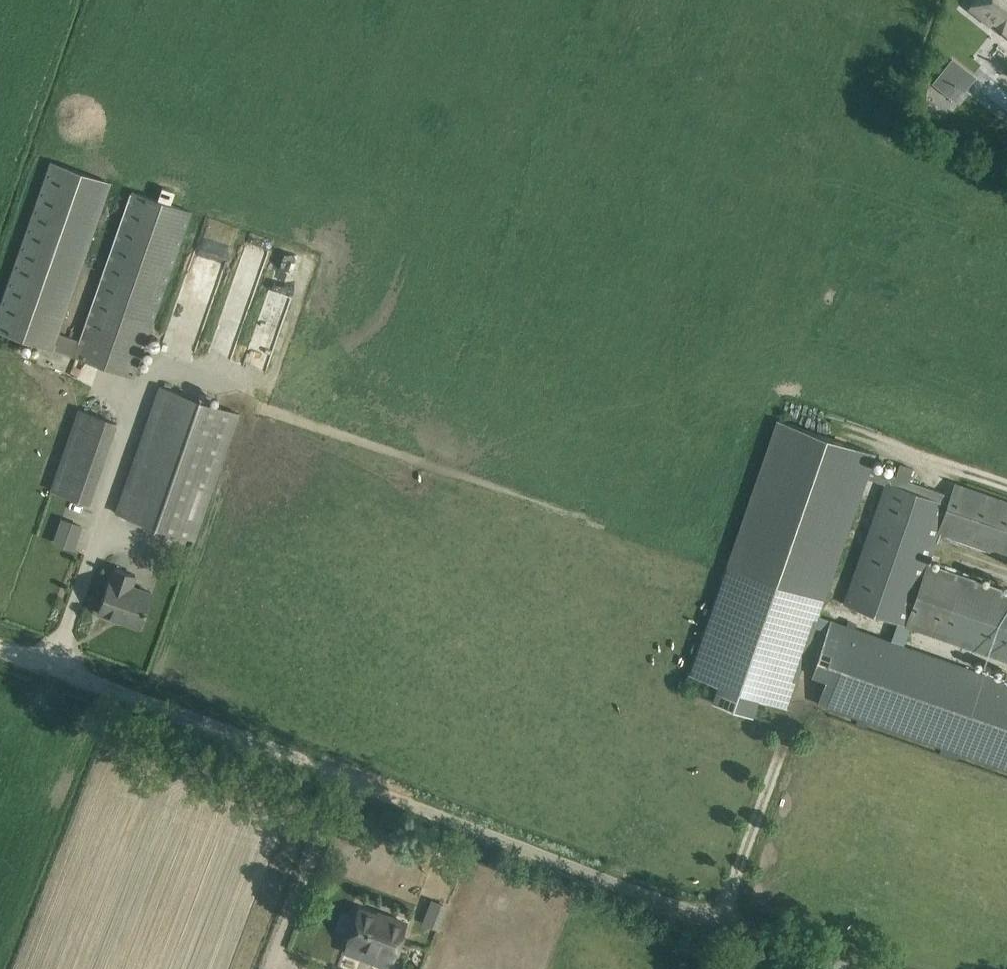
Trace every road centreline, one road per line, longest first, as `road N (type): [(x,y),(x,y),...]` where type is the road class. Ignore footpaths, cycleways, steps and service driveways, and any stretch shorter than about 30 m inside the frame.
road 1 (unclassified): [(845,968),(372,790)]
road 2 (track): [(0,648),(372,790)]

